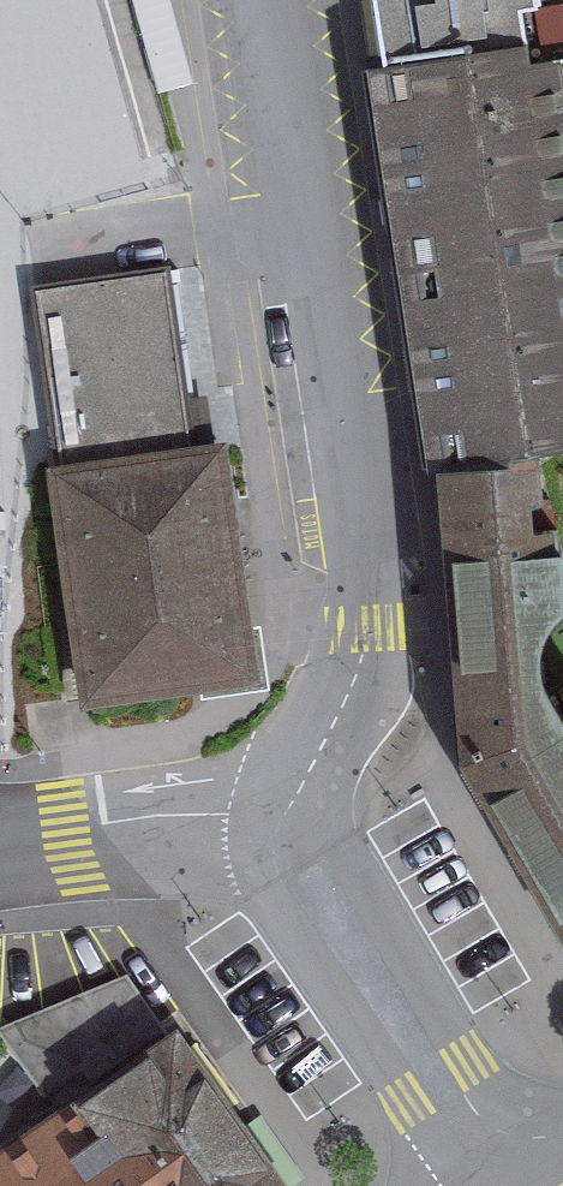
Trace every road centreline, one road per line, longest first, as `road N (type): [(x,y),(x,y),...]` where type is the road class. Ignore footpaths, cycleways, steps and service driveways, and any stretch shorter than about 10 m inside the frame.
road 1 (residential): [(270,0),(361,627),(360,666),(284,822)]
road 2 (residential): [(284,822),(295,871),(436,1081),(482,1139),(505,1154)]
road 3 (residential): [(0,843),(284,822)]

